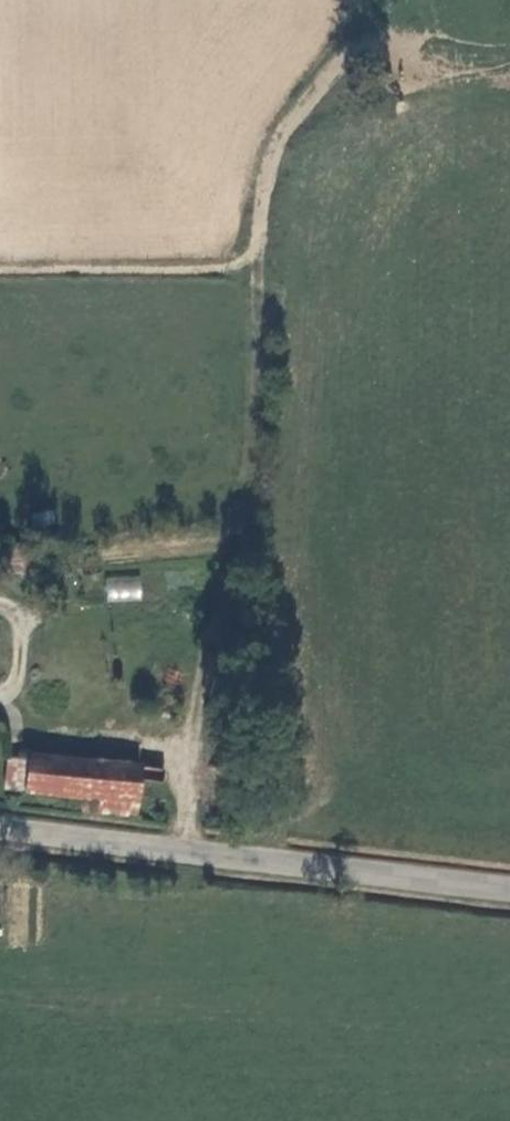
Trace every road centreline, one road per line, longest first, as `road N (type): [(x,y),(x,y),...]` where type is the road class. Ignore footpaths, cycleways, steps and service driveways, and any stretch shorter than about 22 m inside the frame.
road 1 (tertiary): [(0,830),(509,889)]

